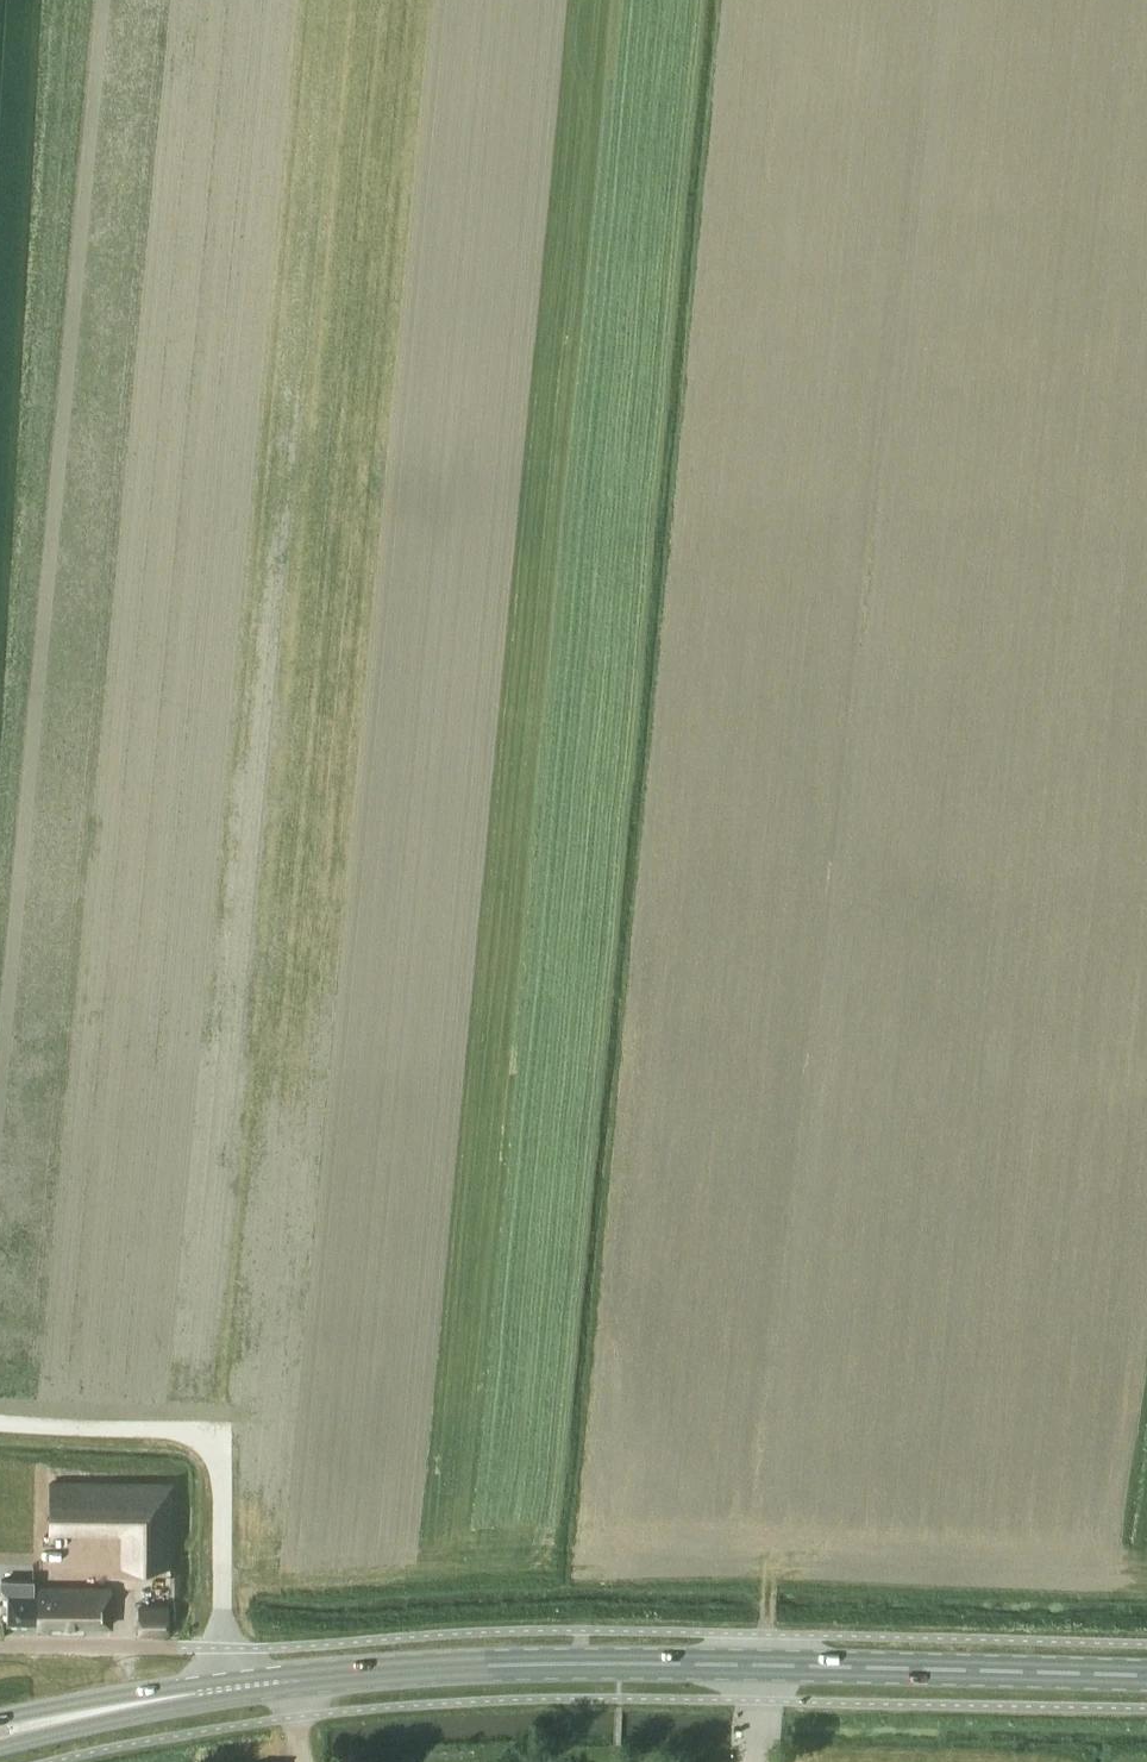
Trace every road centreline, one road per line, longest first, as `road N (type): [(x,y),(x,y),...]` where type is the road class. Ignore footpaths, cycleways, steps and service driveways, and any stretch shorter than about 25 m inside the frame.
road 1 (primary): [(1146,1682),(489,1667),(200,1691)]
road 2 (unclassified): [(218,1648),(221,1457),(197,1432),(0,1421)]
road 3 (primary): [(0,1746),(200,1691)]
road 4 (primary): [(200,1691),(0,1715)]
road 5 (residential): [(177,1647),(0,1644)]

